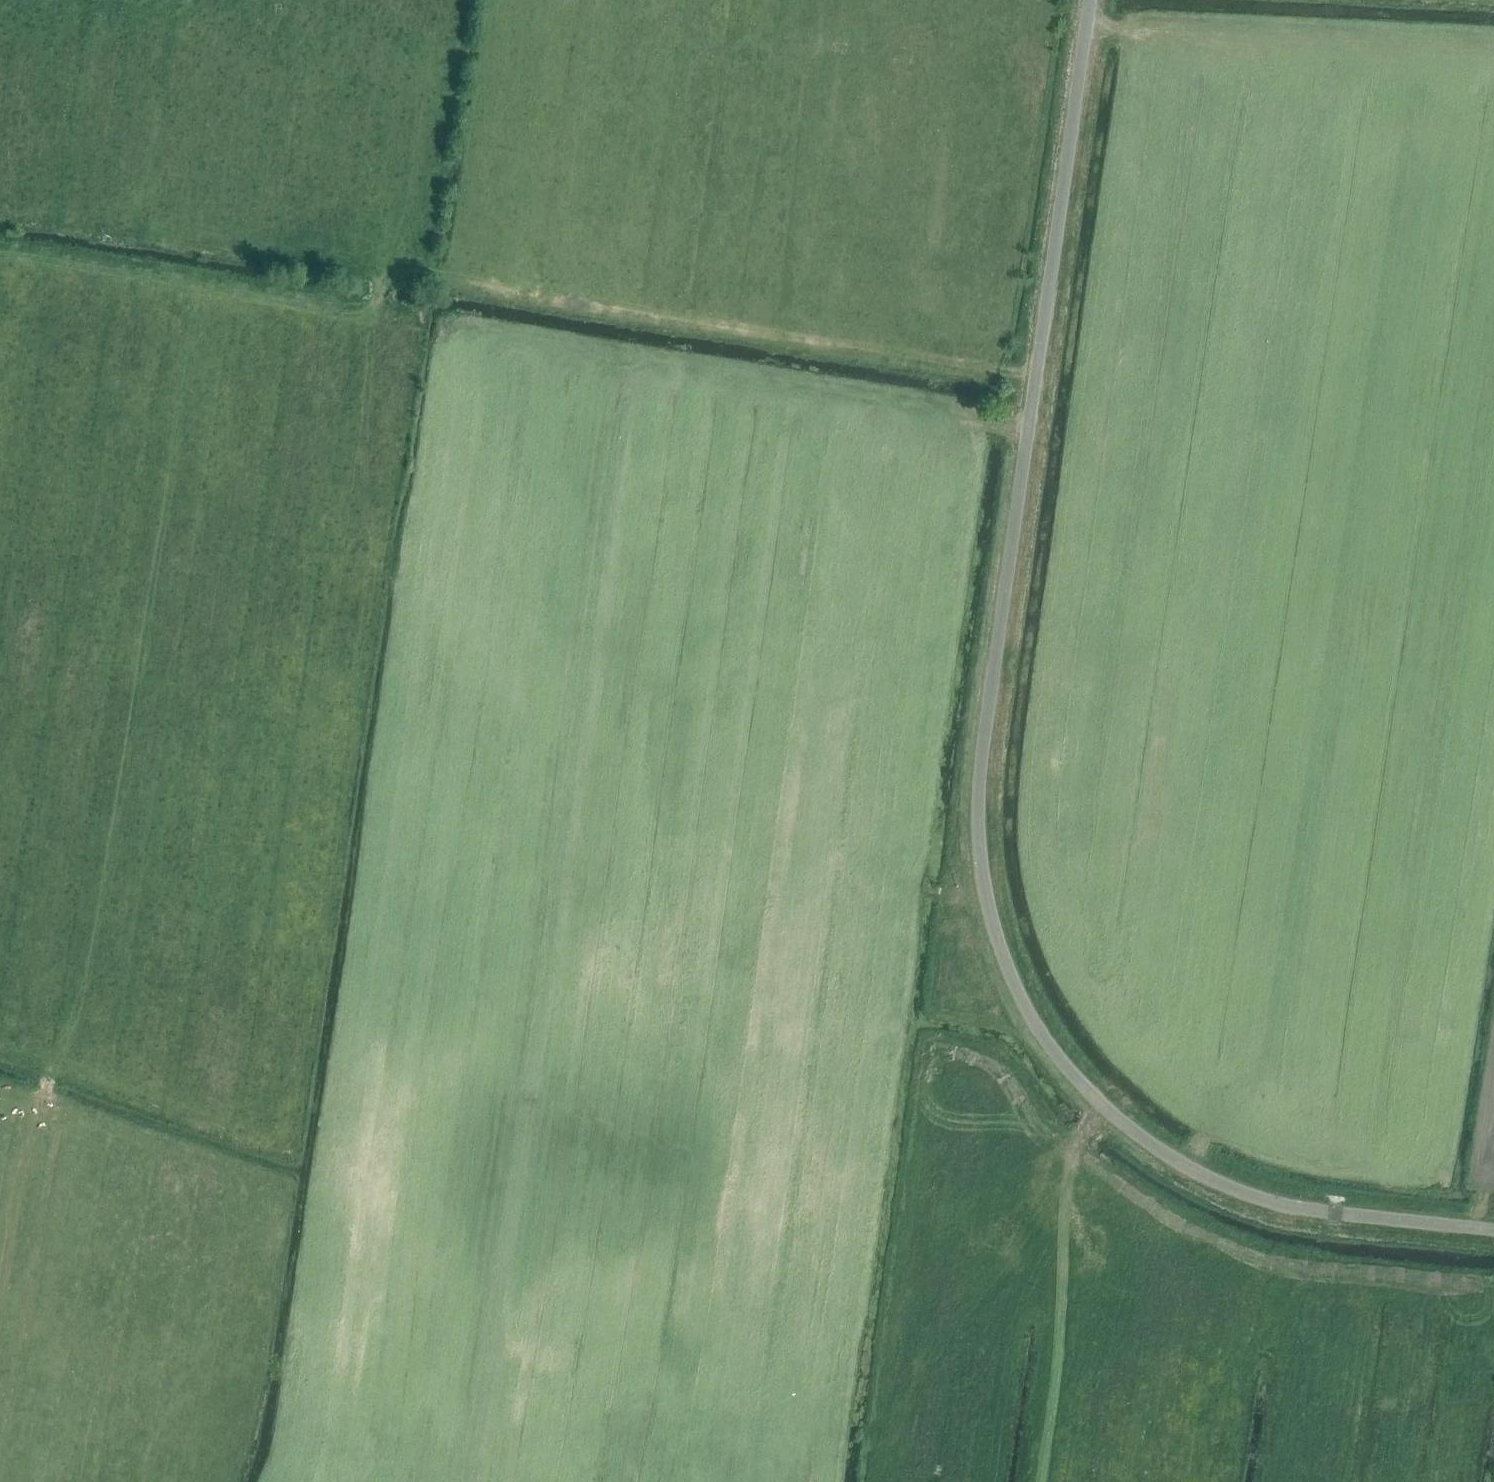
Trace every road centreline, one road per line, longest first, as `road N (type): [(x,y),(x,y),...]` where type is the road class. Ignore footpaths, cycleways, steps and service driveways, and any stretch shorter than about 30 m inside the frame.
road 1 (unclassified): [(1493,1230),(1315,1212),(1249,1196),(1191,1168),(1094,1096),(1061,1060),(1003,951),(979,834),(982,768),(1090,0)]

